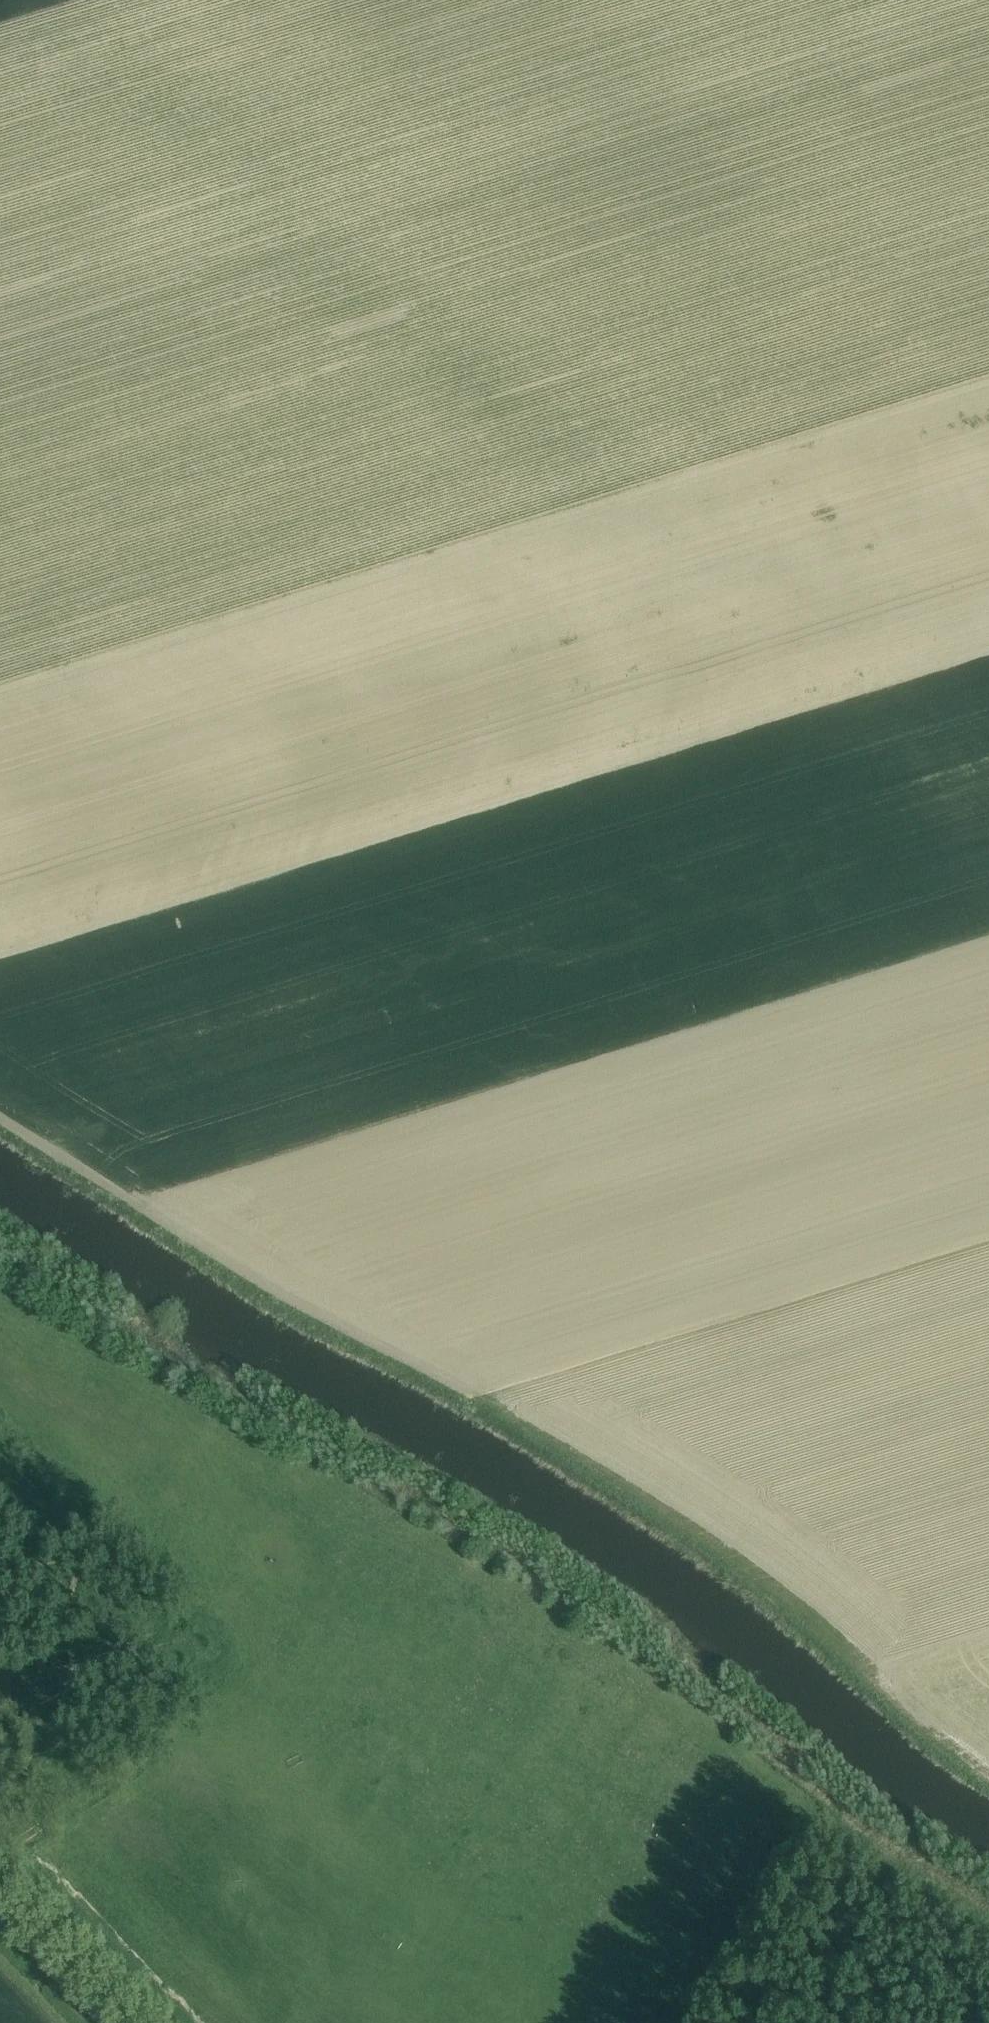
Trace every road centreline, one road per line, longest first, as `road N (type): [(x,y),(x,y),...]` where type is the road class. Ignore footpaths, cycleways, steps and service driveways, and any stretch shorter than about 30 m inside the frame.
road 1 (tertiary): [(115,2022),(0,1906)]

